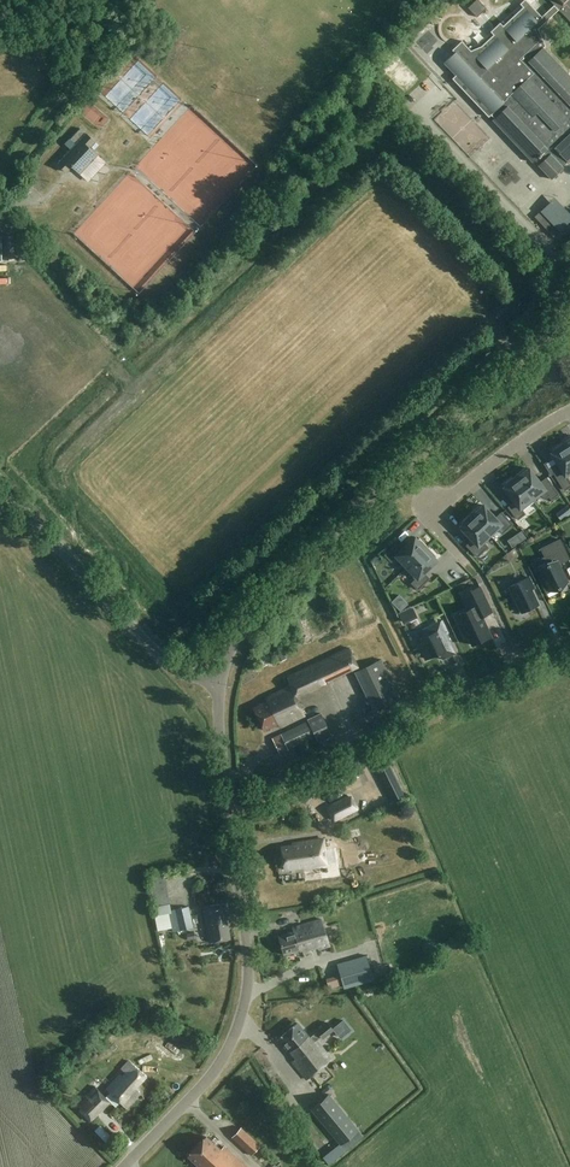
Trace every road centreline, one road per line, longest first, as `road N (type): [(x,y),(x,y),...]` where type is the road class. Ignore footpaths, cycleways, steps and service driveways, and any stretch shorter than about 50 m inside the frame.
road 1 (unclassified): [(221,682),(255,609),(510,365)]
road 2 (unclassified): [(124,1166),(207,1081),(241,1019),(249,956),(229,805)]
road 3 (residential): [(229,805),(569,639)]
road 4 (unclassified): [(221,682),(176,669),(157,653),(0,486)]
road 5 (residential): [(466,559),(429,518),(569,410)]
road 6 (unclassified): [(229,805),(221,682)]

